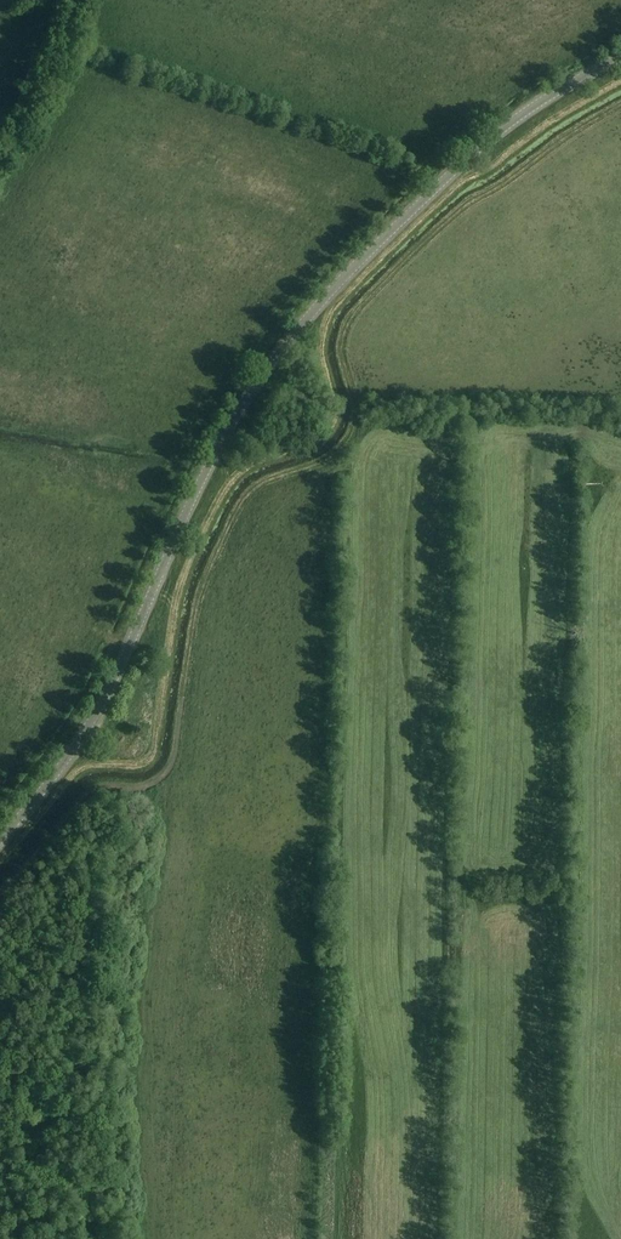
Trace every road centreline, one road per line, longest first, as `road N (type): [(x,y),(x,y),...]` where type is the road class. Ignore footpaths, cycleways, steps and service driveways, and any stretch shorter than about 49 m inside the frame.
road 1 (track): [(620,105),(469,199),(354,308),(341,339),(351,434),(339,453),(268,479),(233,513),(193,608),(166,771),(85,796),(0,896)]
road 2 (tertiary): [(620,57),(549,97),(446,178),(267,368),(197,487),(93,718),(0,841)]

